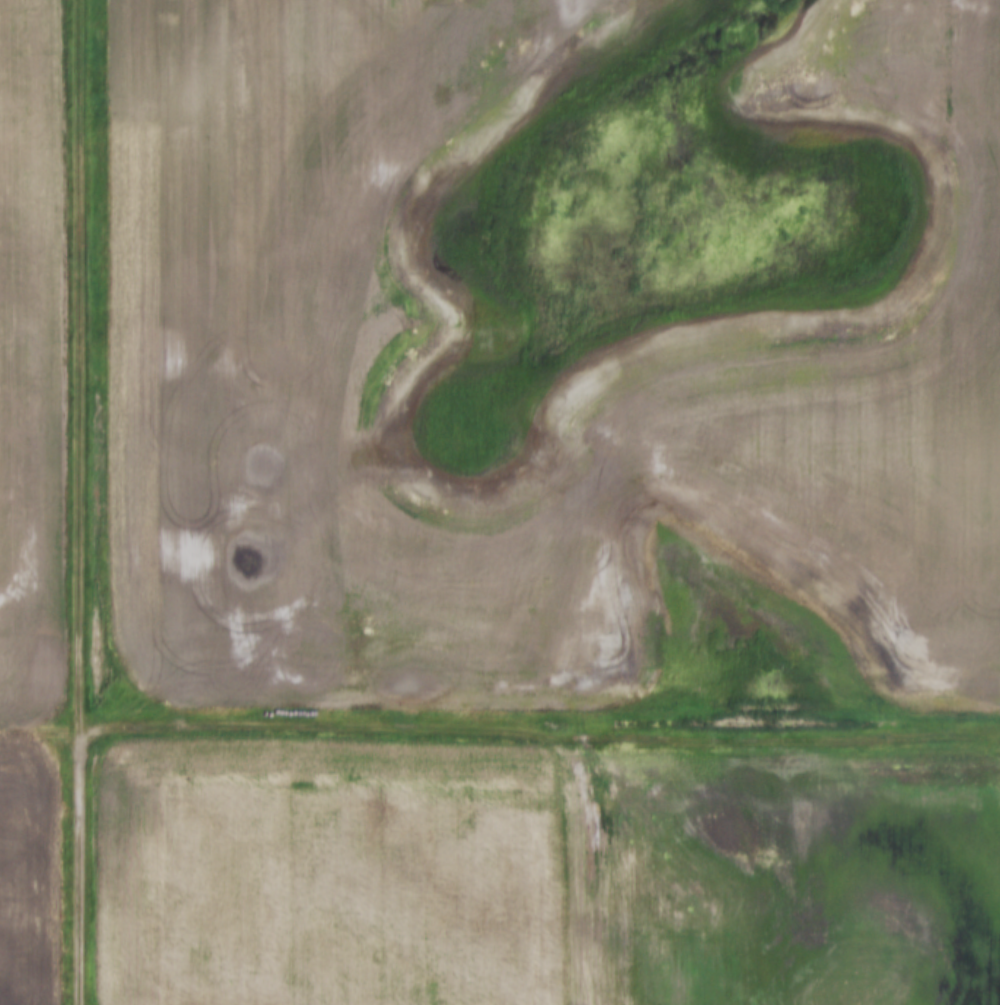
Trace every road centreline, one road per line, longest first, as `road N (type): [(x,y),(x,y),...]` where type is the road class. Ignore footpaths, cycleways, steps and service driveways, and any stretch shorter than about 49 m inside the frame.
road 1 (track): [(81,1004),(83,0)]
road 2 (track): [(999,730),(626,733),(374,722),(0,737)]

